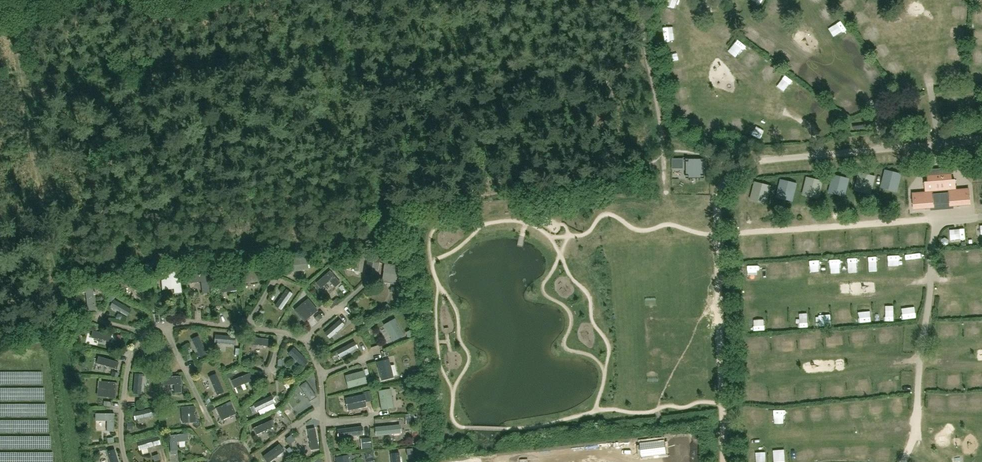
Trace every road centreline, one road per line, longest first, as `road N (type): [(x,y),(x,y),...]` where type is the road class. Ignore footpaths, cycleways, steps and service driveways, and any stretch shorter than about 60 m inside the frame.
road 1 (track): [(723,180),(723,461)]
road 2 (track): [(719,234),(926,219)]

